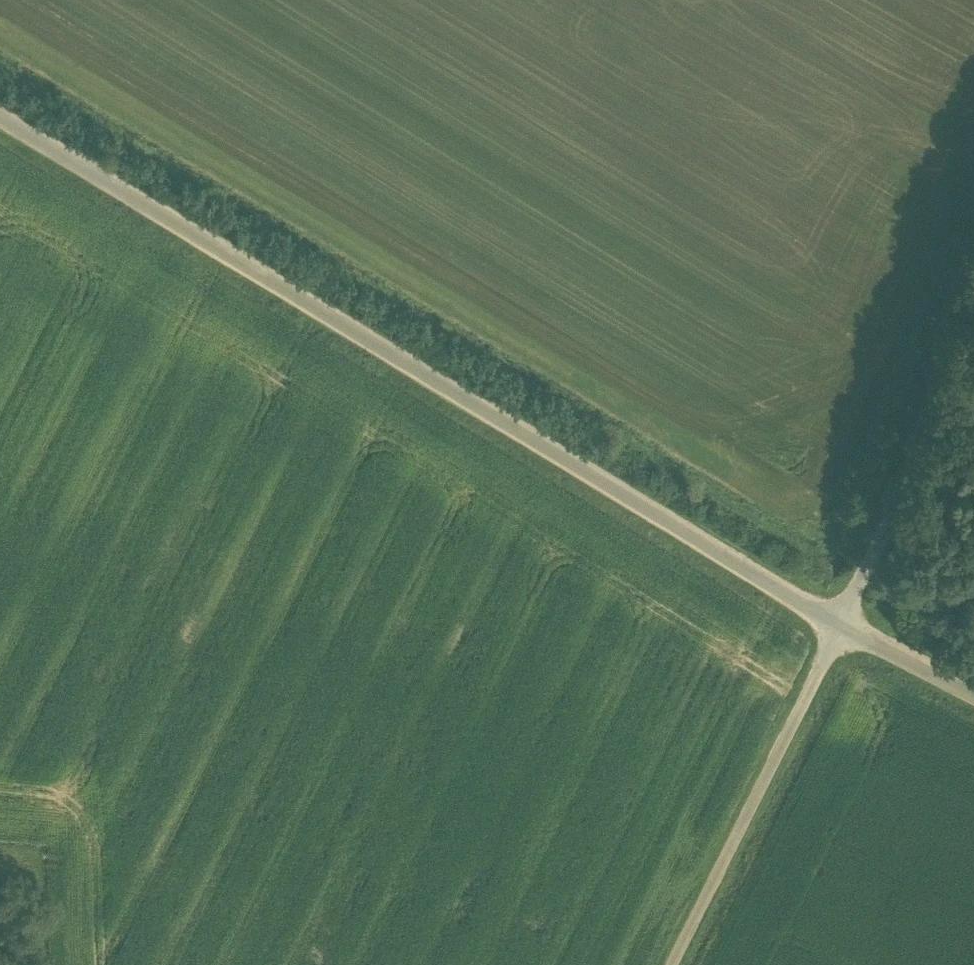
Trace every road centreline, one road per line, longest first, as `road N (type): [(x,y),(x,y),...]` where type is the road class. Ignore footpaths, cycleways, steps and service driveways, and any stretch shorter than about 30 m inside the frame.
road 1 (unclassified): [(841,625),(0,117)]
road 2 (unclassified): [(973,267),(841,625)]
road 3 (unclassified): [(670,964),(841,625)]
road 4 (unclassified): [(973,693),(841,625)]

